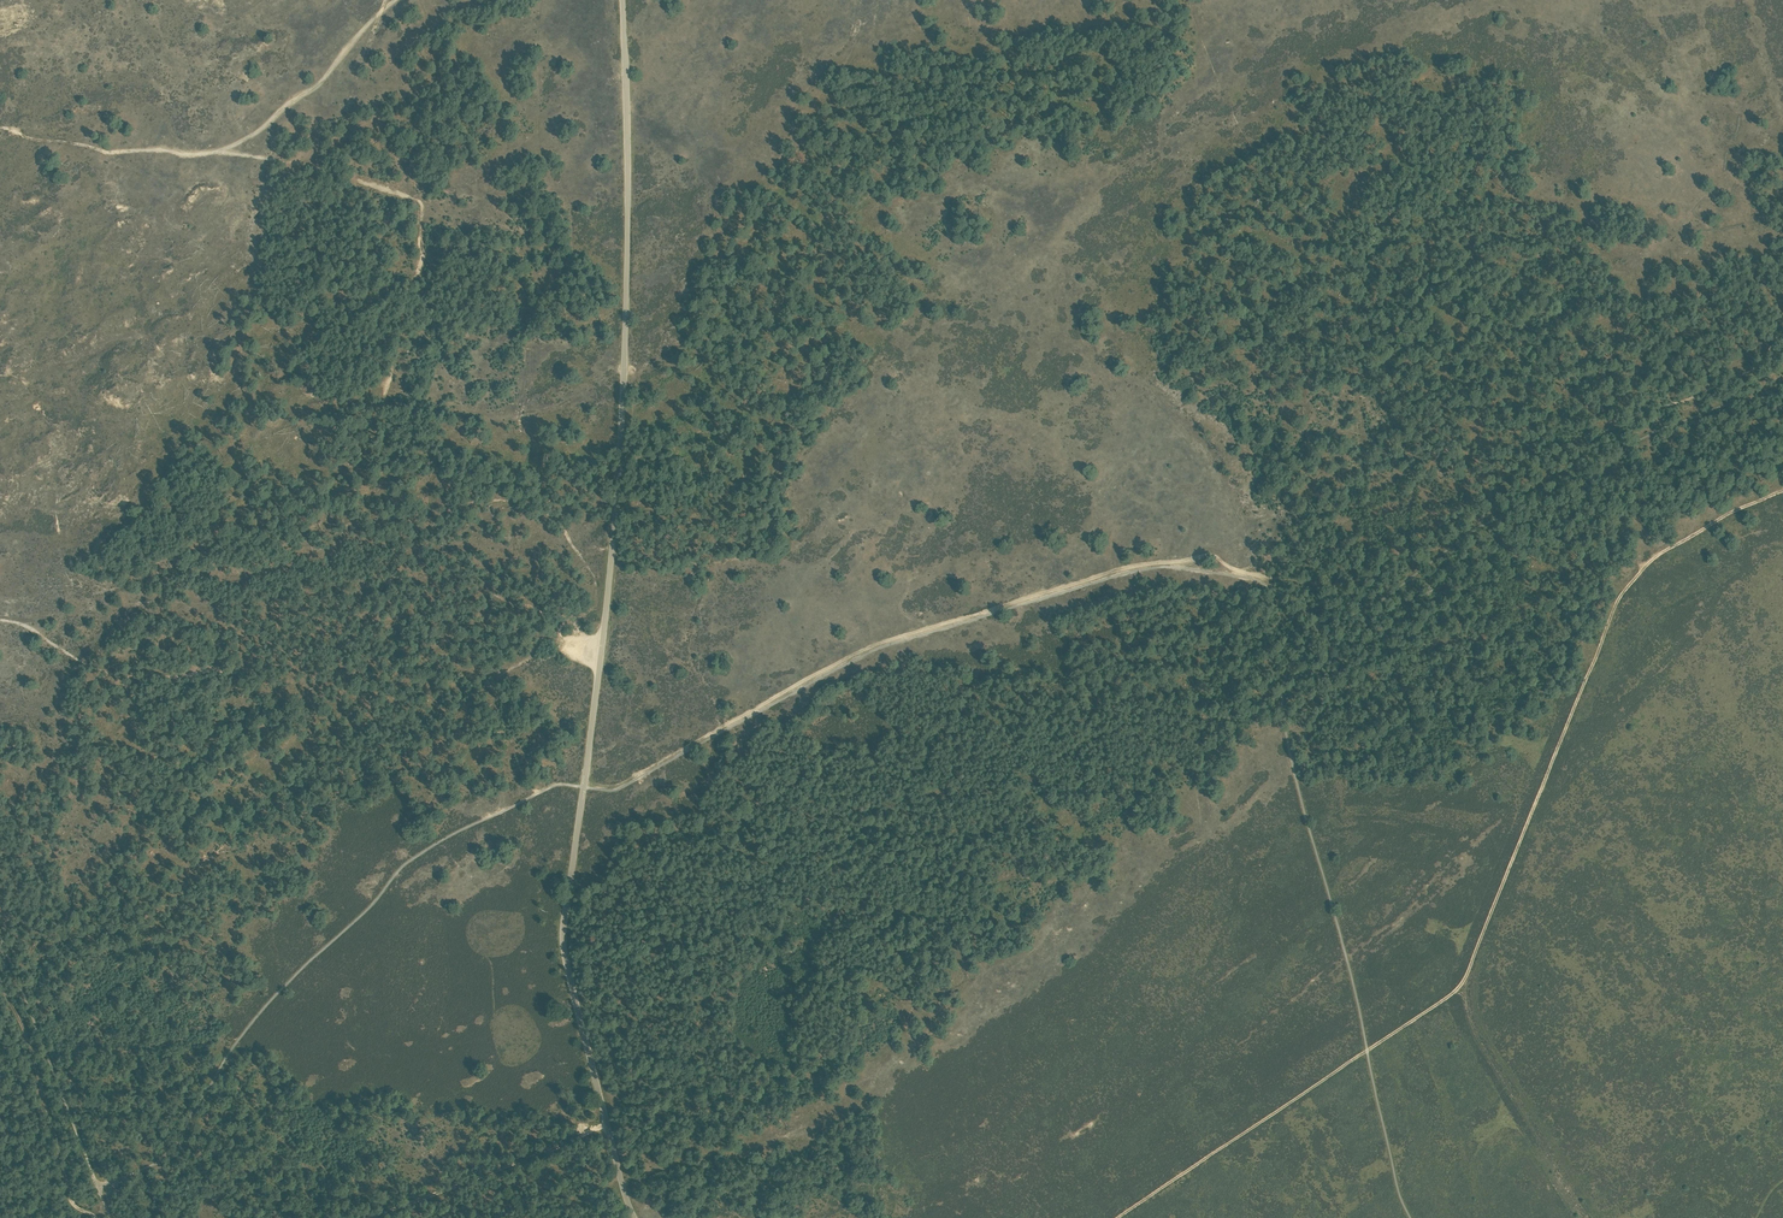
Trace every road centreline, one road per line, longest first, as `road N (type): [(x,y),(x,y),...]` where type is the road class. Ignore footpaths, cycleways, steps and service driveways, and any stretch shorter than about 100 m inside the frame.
road 1 (track): [(1782,333),(1747,371),(1612,428),(1522,494),(1378,575),(1304,580),(1240,571),(1212,555),(1126,567),(869,645),(623,780),(584,782)]
road 2 (unclassified): [(634,1217),(585,1045),(562,925),(615,515),(626,260),(623,0)]
road 3 (track): [(1114,1217),(1458,989),(1615,598),(1663,550),(1782,489)]
road 4 (track): [(367,1217),(606,1127)]

